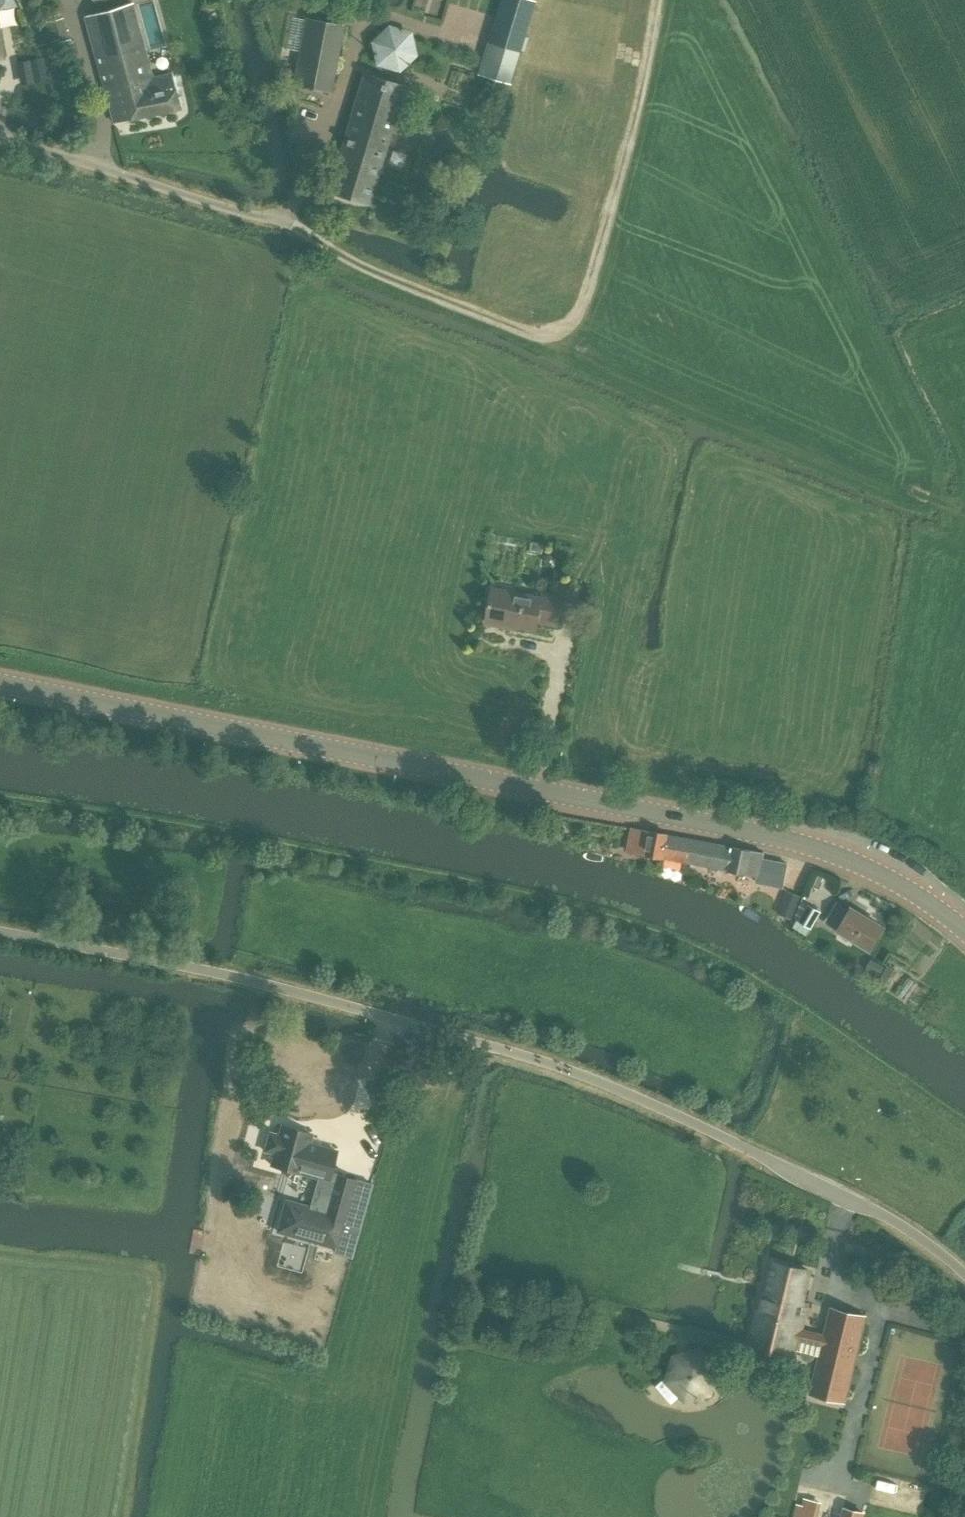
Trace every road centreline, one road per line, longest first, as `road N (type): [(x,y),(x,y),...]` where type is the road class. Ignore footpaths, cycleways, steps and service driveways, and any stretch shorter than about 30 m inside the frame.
road 1 (unclassified): [(964,1275),(914,1231),(599,1082),(256,981),(0,931)]
road 2 (secondary): [(964,939),(913,889),(824,851),(0,681)]
road 3 (track): [(660,0),(613,211),(569,331),(534,335),(417,293),(310,242),(276,216)]
road 4 (unclassified): [(0,144),(276,216)]

